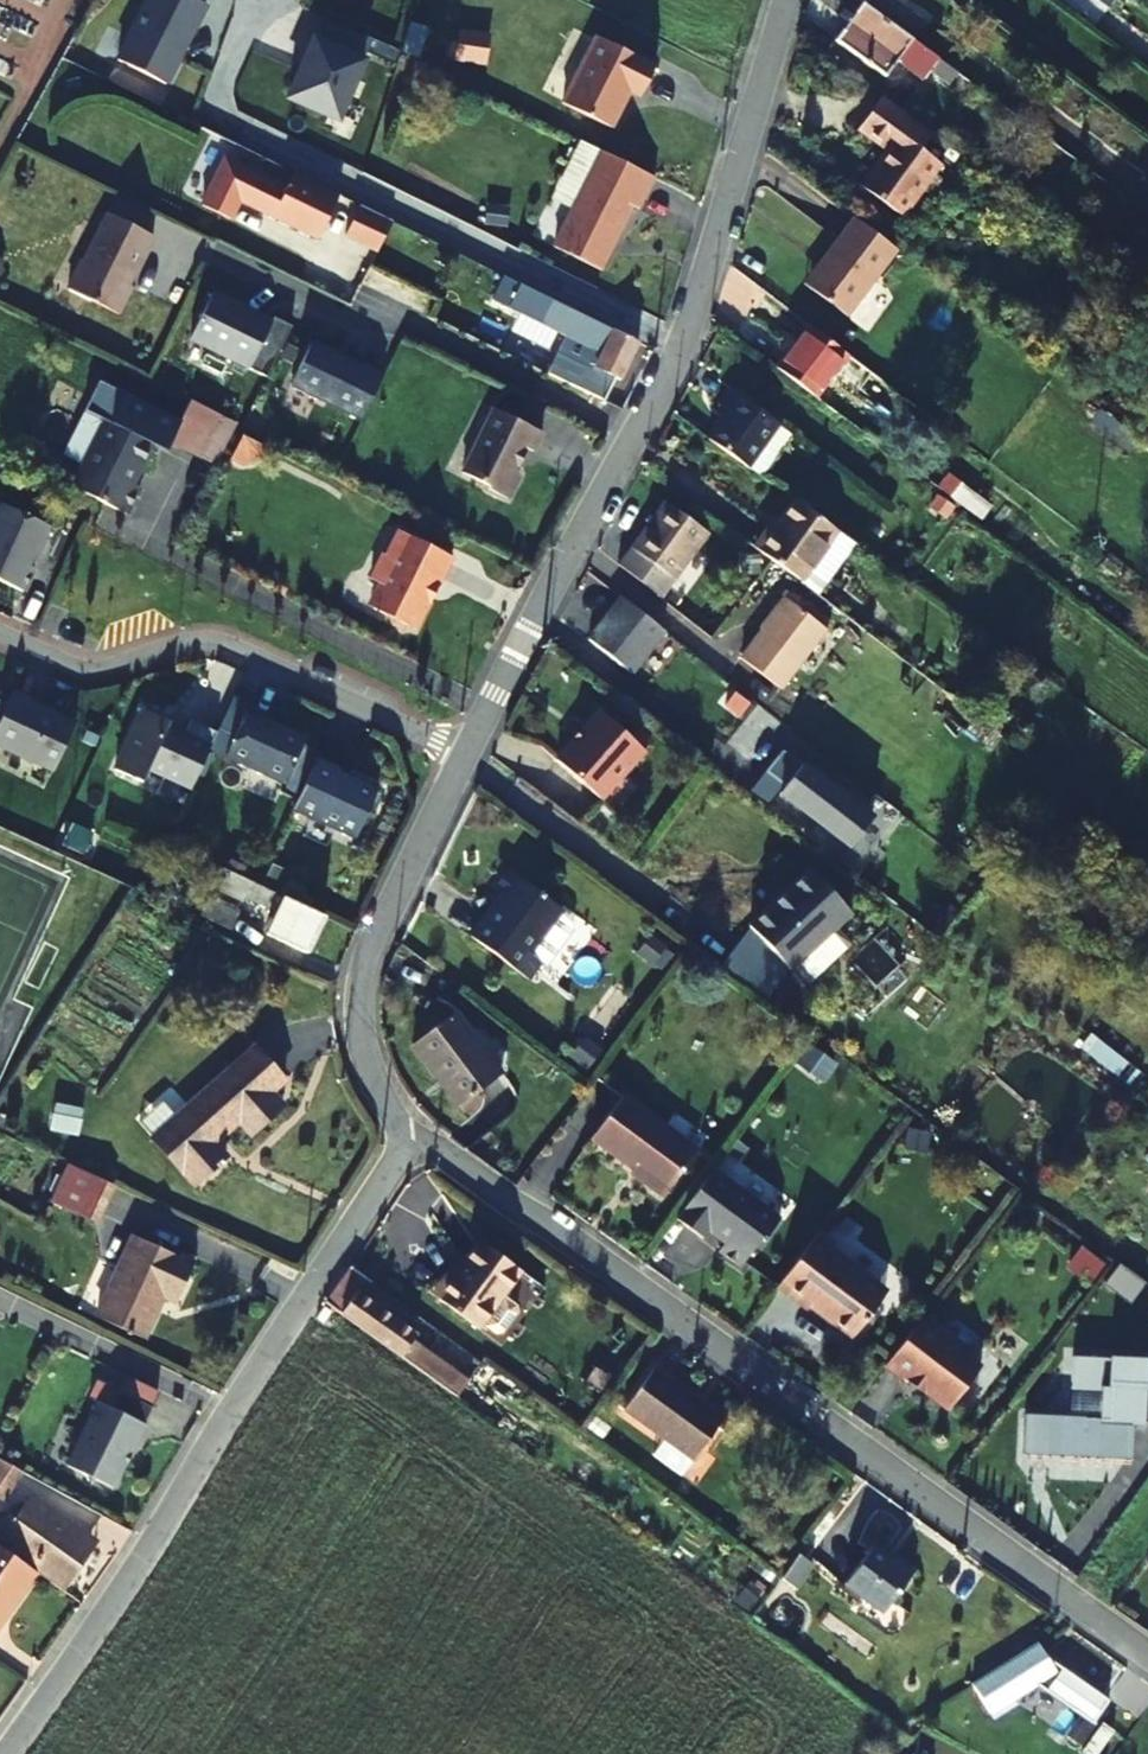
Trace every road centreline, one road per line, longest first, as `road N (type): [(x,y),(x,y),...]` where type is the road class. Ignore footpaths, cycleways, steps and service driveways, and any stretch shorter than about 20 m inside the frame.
road 1 (residential): [(417,1130),(1147,1654)]
road 2 (residential): [(417,1130),(230,1412),(141,1563),(6,1753)]
road 3 (residential): [(682,344),(241,123),(223,90),(258,0)]
road 4 (residential): [(464,754),(228,645),(195,642),(94,668),(0,633)]
road 5 (residential): [(682,344),(464,754)]
road 6 (residential): [(464,754),(375,944),(362,990),(368,1062),(417,1130)]
road 7 (residential): [(789,0),(682,344)]

